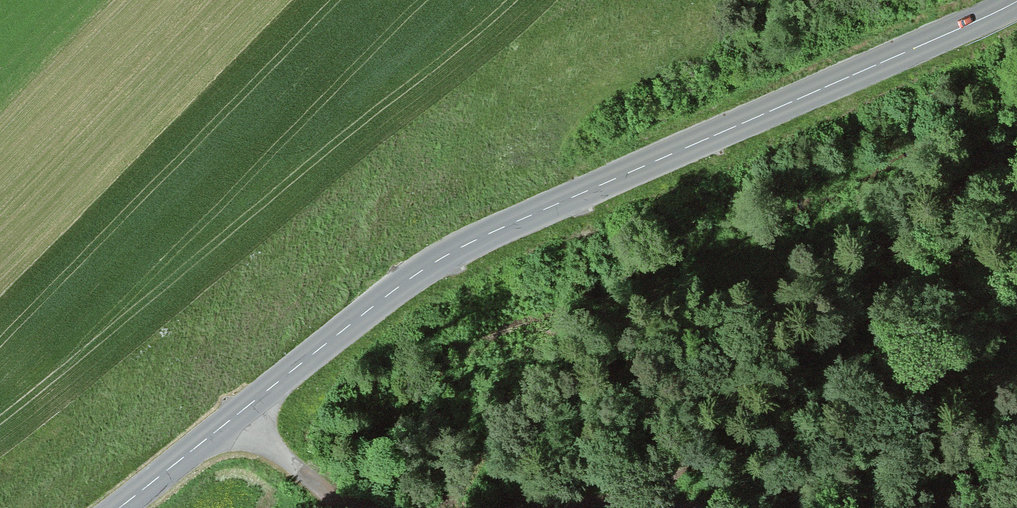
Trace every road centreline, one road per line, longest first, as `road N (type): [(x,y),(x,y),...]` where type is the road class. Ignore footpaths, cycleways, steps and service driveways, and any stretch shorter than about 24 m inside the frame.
road 1 (secondary): [(118,507),(395,295),(545,207),(1004,0)]
road 2 (track): [(1016,365),(762,345),(570,372),(498,414),(433,507)]
road 3 (track): [(240,408),(305,480),(377,507)]

